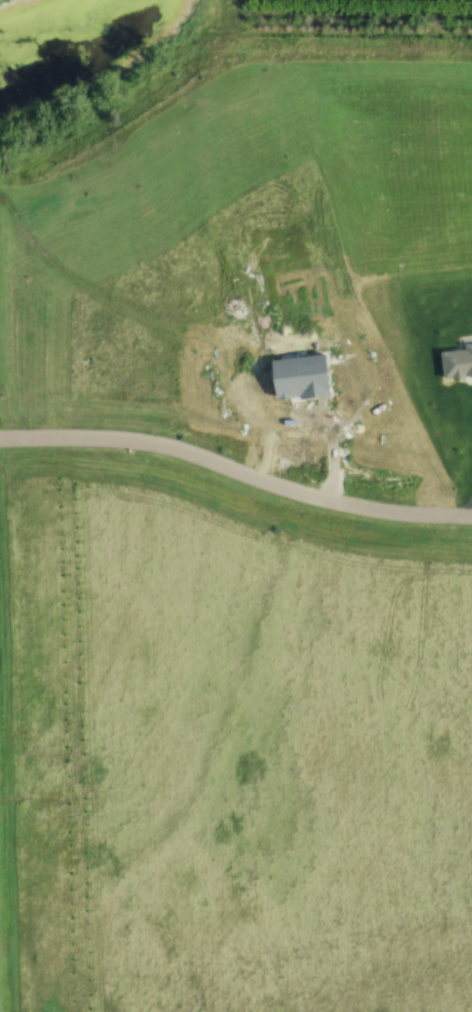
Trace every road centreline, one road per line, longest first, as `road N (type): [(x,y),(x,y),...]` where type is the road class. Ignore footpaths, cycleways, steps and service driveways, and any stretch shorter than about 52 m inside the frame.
road 1 (residential): [(471,516),(396,515),(300,491),(164,437),(0,439)]

